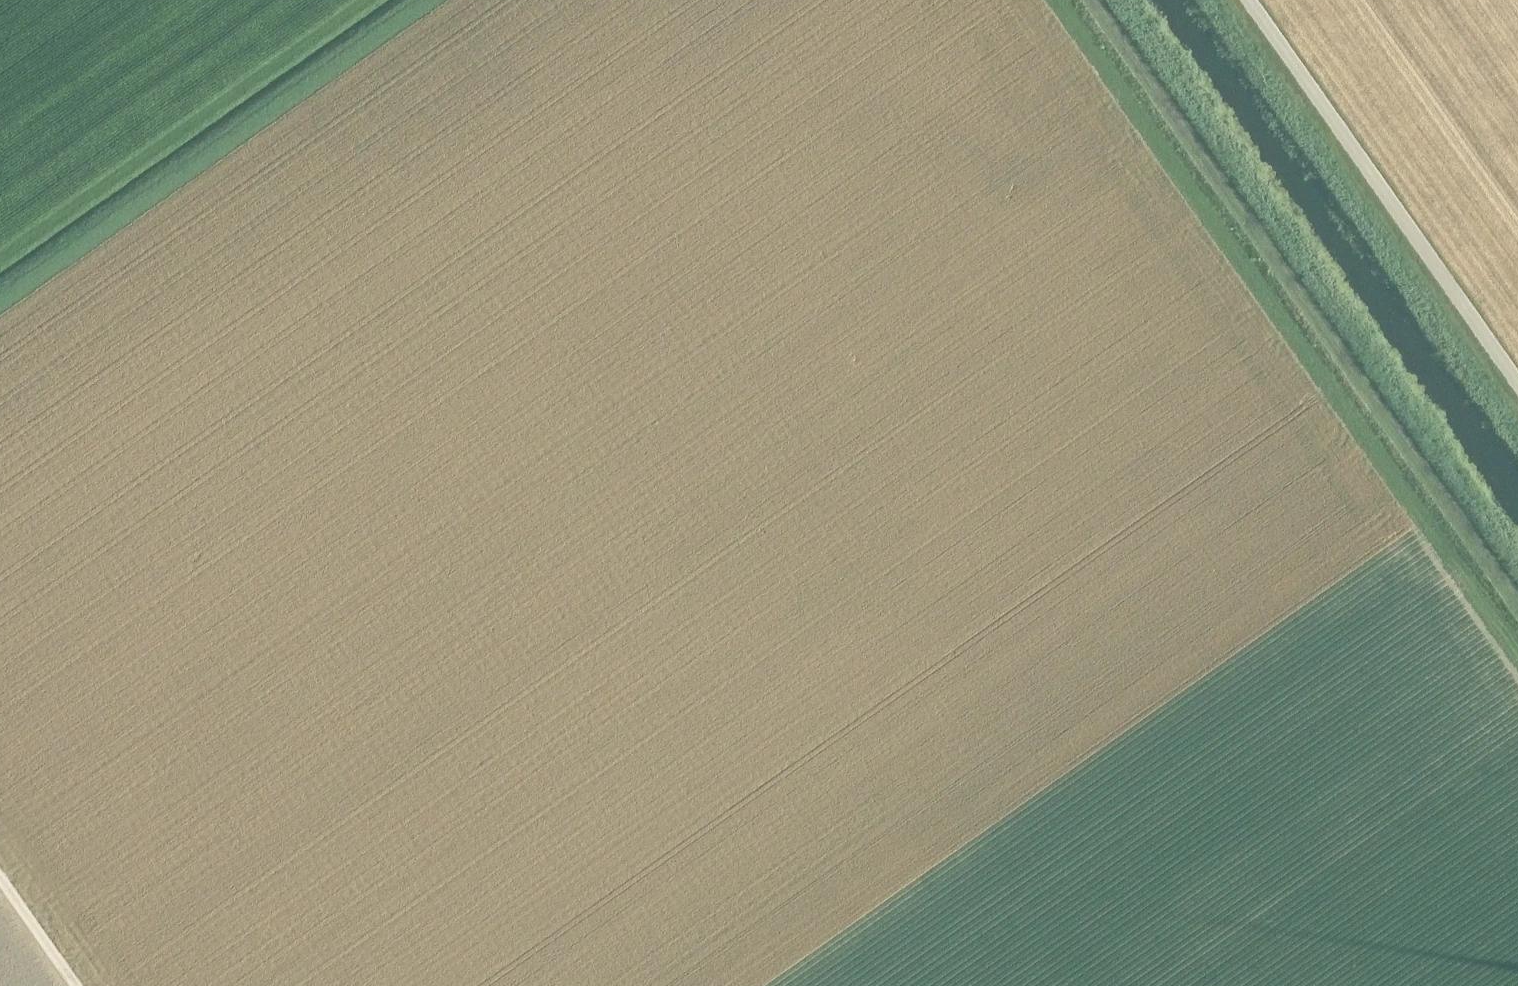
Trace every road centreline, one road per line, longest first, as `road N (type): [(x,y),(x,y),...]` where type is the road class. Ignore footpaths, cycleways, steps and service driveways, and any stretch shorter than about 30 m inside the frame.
road 1 (track): [(0,880),(75,985)]

